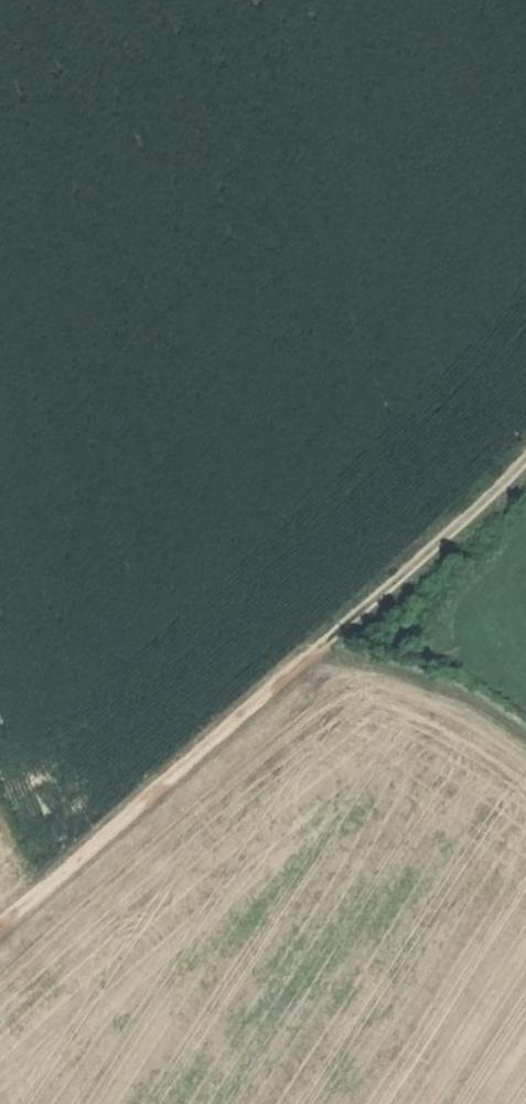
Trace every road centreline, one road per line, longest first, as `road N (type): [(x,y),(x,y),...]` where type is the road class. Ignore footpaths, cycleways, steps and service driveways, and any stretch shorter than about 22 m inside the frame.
road 1 (track): [(0,936),(319,660),(525,458)]
road 2 (track): [(319,660),(405,667),(491,701),(525,732)]
road 3 (track): [(525,205),(449,0)]

